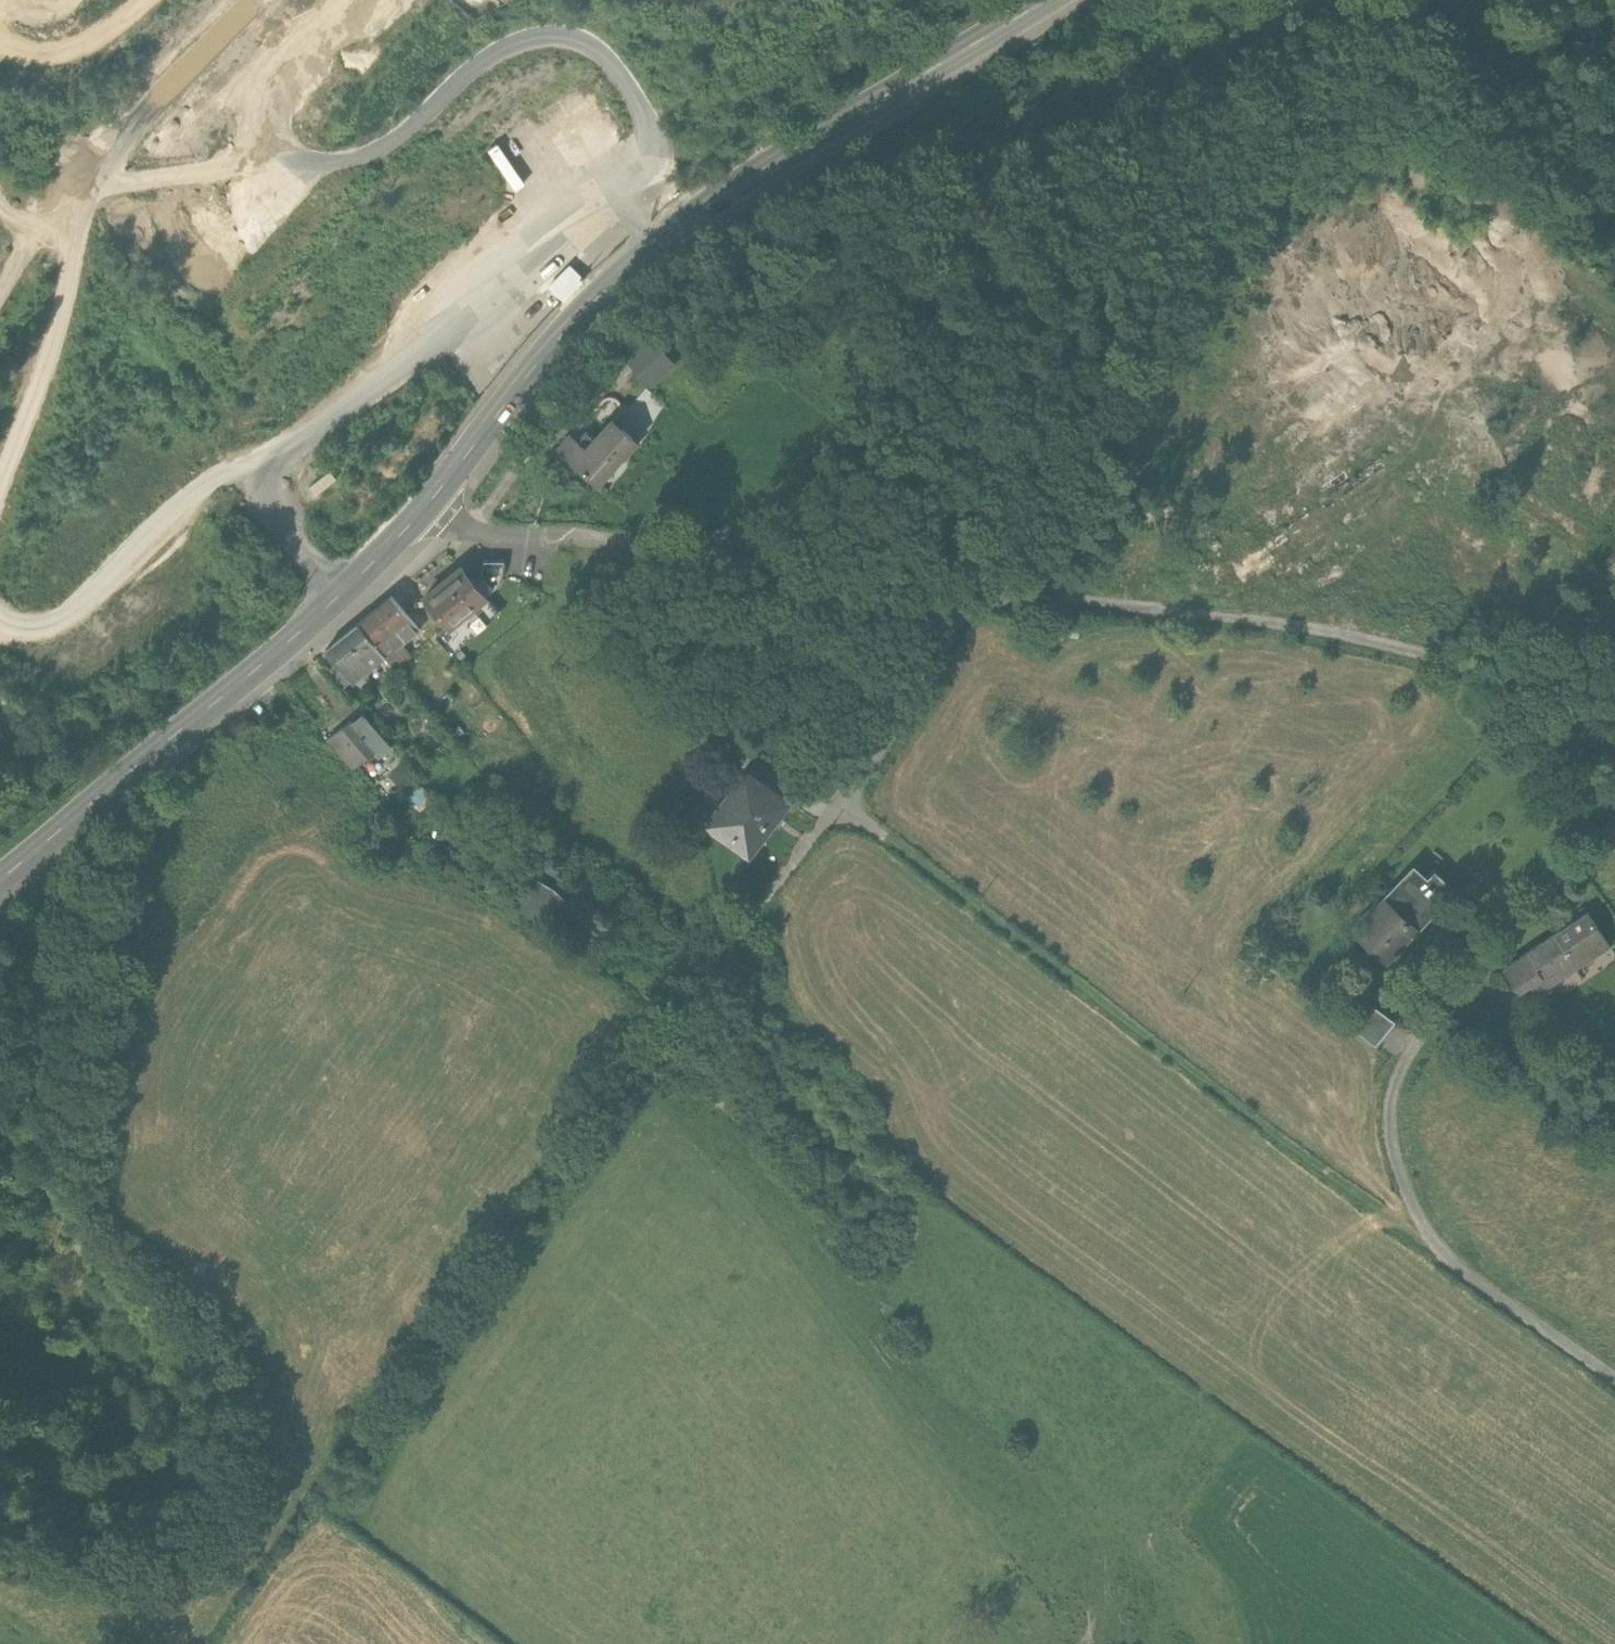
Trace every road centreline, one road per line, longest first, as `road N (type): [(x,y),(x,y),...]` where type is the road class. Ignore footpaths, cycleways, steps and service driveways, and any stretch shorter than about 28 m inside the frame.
road 1 (residential): [(1614,713),(1393,648),(1278,626),(1045,601),(959,605),(579,536),(423,520)]
road 2 (secondary): [(1054,0),(702,210),(575,318),(423,520)]
road 3 (unclassified): [(1614,1379),(1447,1262),(1403,1184),(1387,1118),(1395,1077),(1412,1047),(1614,830)]
road 4 (track): [(1425,1233),(838,810)]
road 5 (secondary): [(423,520),(282,655),(0,876)]
road 6 (track): [(758,910),(684,999),(668,1006),(631,997)]

